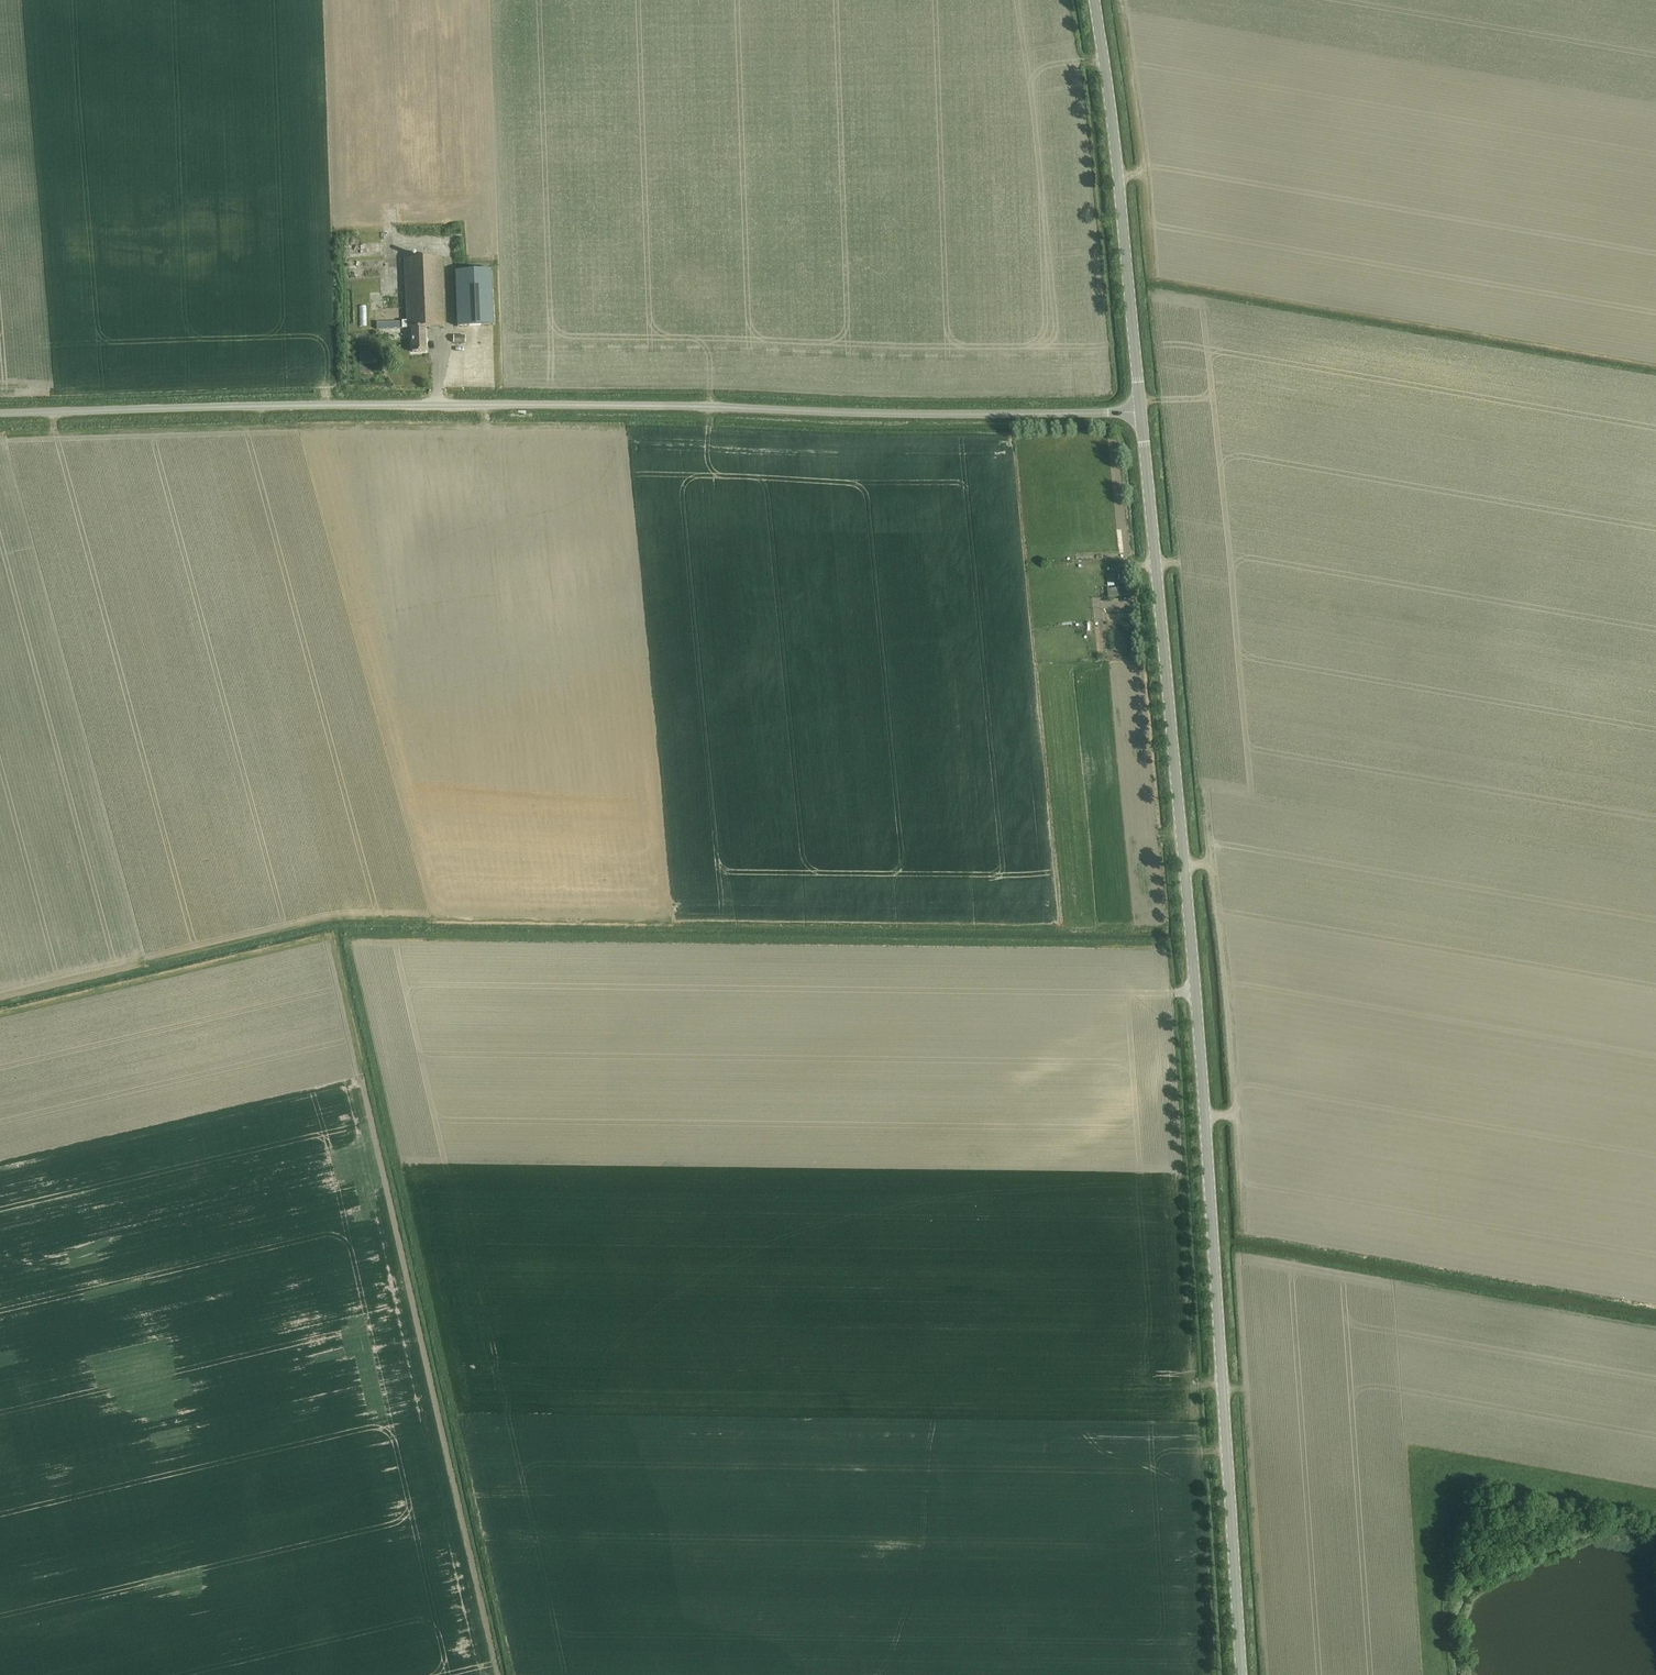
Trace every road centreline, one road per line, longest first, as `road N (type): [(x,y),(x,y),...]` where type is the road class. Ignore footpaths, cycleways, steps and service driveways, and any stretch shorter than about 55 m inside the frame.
road 1 (tertiary): [(1241,1674),(1198,990),(1140,415)]
road 2 (unclassified): [(0,415),(514,406),(1140,415)]
road 3 (tertiary): [(1140,415),(1092,0)]

